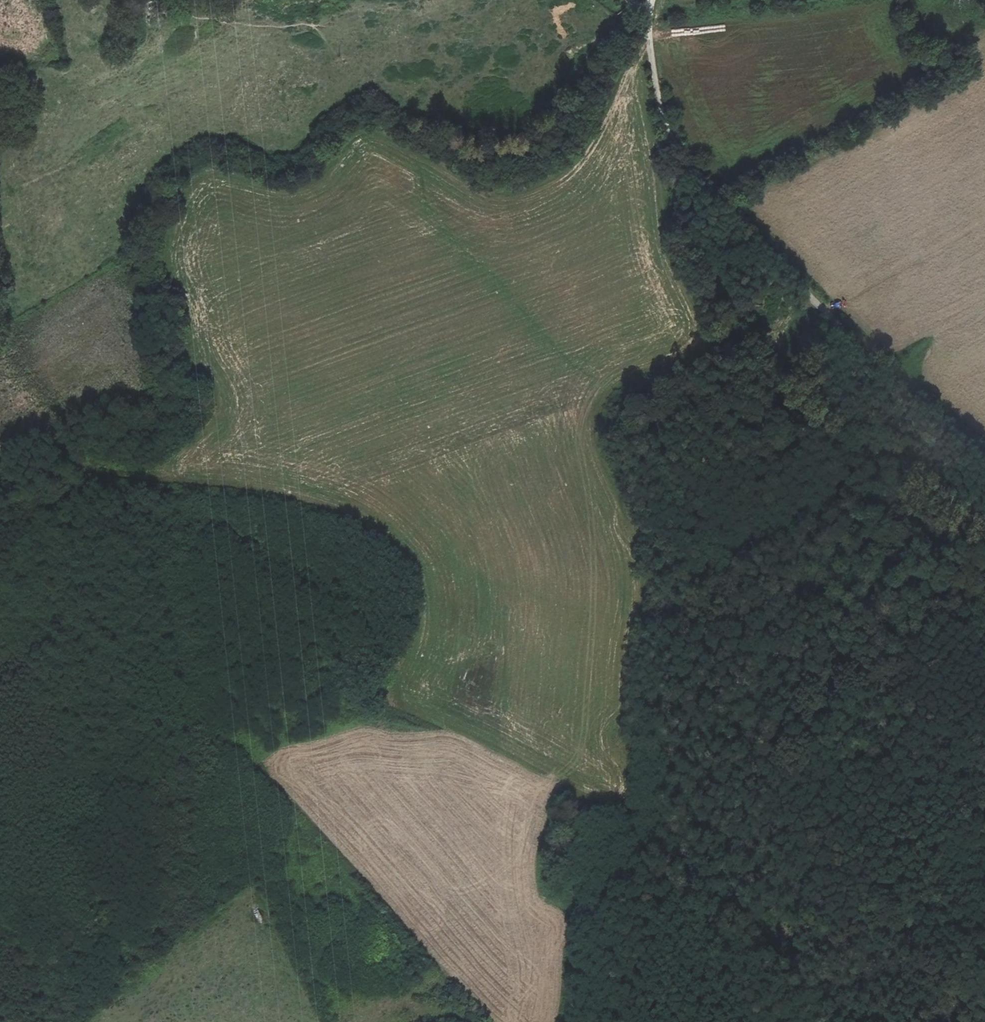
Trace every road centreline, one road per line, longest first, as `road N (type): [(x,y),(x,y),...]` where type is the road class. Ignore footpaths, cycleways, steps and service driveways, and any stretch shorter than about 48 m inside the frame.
road 1 (unclassified): [(984,466),(901,395),(684,165),(658,100),(651,0)]
road 2 (track): [(984,912),(956,940),(928,1021)]

